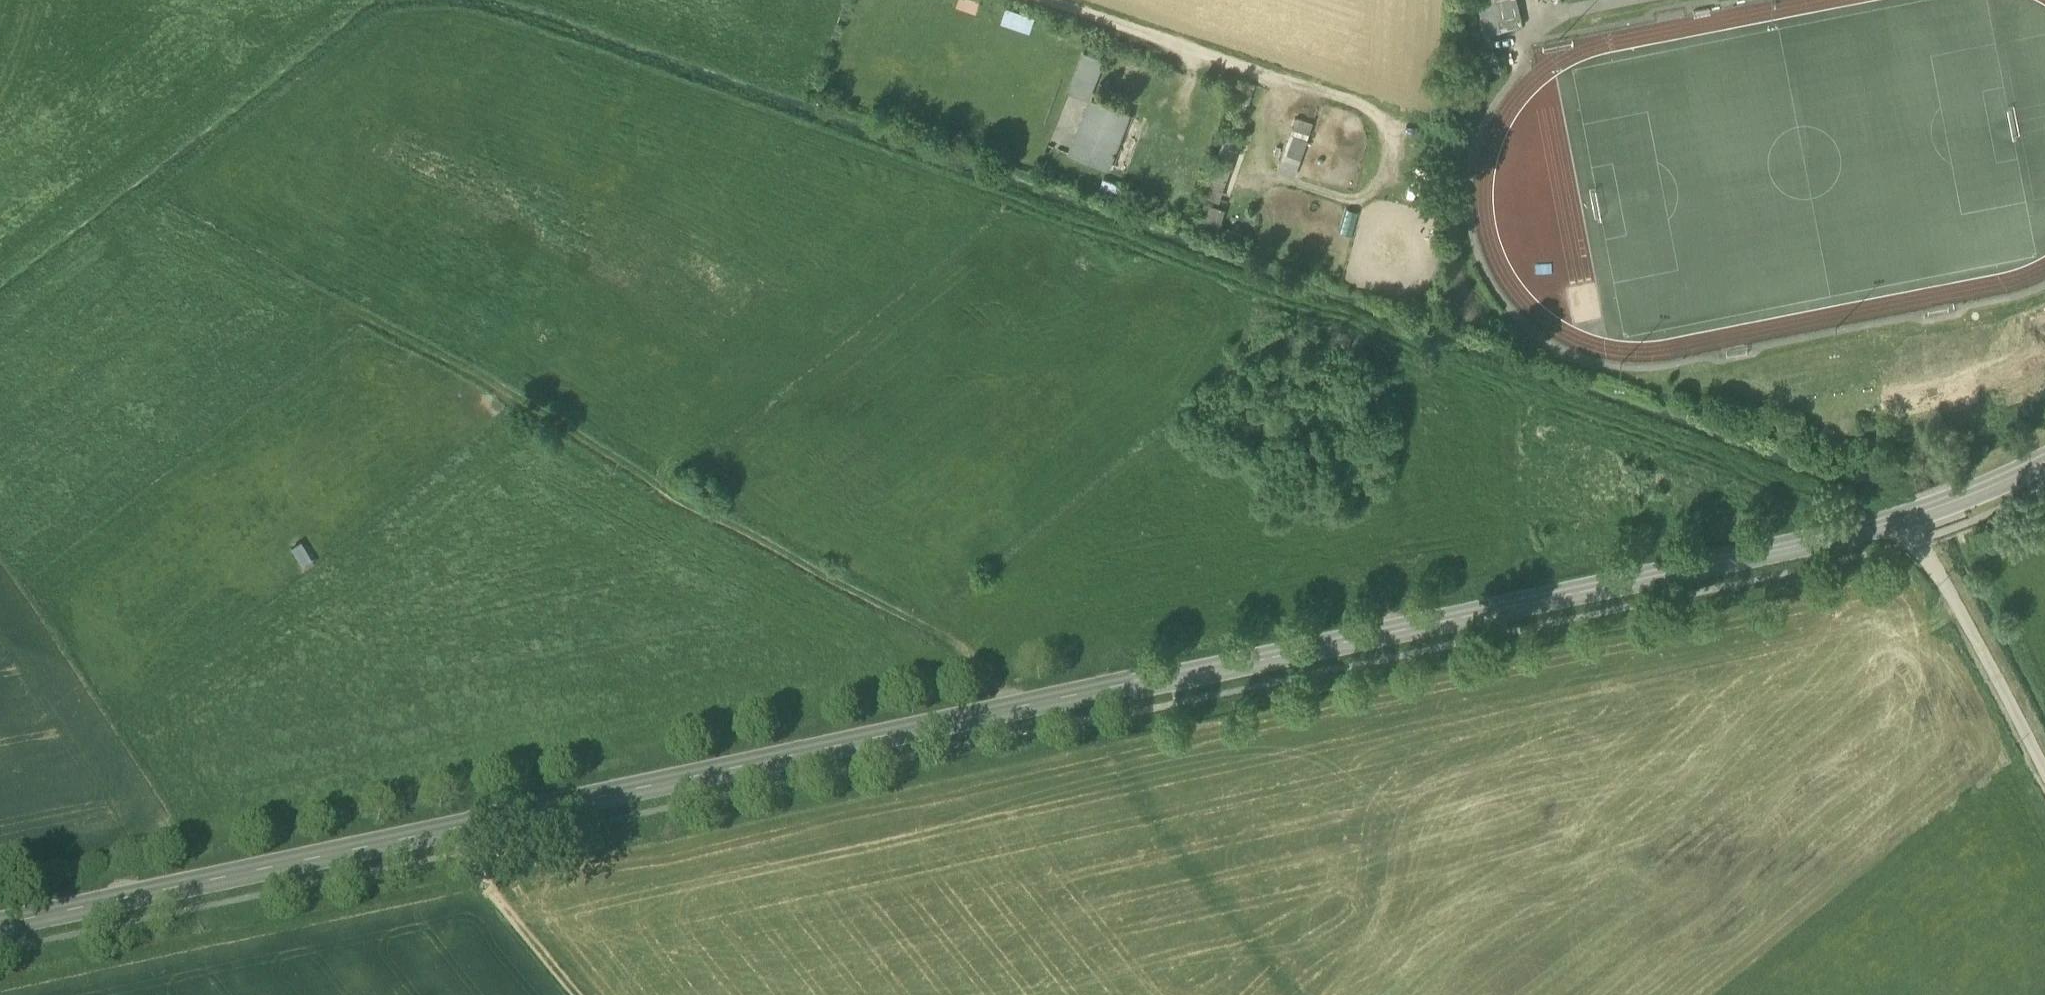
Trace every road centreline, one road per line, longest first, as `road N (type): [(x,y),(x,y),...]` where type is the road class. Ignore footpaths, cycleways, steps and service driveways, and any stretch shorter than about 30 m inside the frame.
road 1 (secondary): [(1908,516),(0,927)]
road 2 (track): [(1040,705),(283,270)]
road 3 (unclassified): [(1050,0),(1413,122)]
road 4 (unclassified): [(1908,516),(2044,764)]
road 5 (track): [(571,994),(452,831)]
road 6 (secondary): [(2044,460),(1908,516)]

